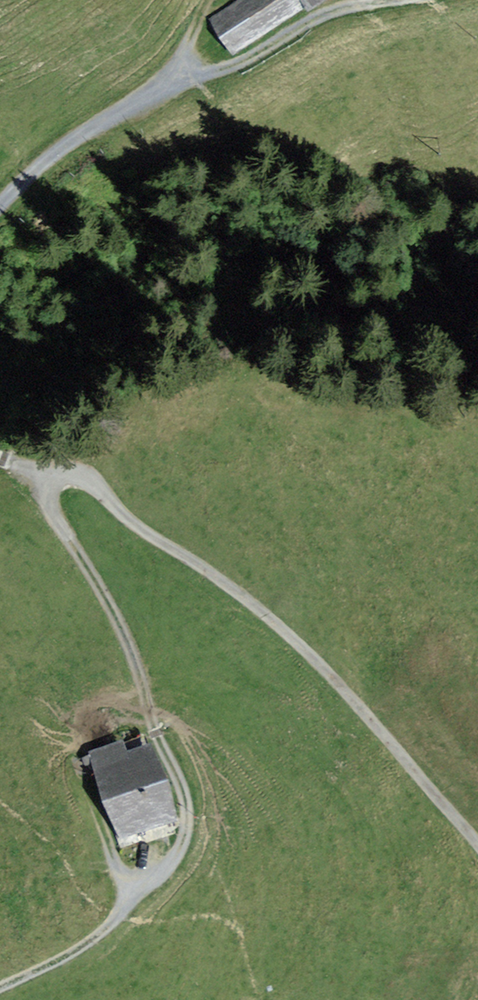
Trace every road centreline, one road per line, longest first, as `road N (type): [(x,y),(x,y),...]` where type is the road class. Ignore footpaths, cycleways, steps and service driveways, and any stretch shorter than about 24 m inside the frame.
road 1 (track): [(0,988),(108,934),(188,849),(196,817),(142,675),(66,541)]
road 2 (unclassified): [(477,839),(258,609),(140,530),(101,490),(84,481),(57,485)]
road 3 (track): [(402,0),(333,18),(269,56),(194,88),(169,90)]
road 4 (unclassified): [(169,90),(50,168),(0,211)]

